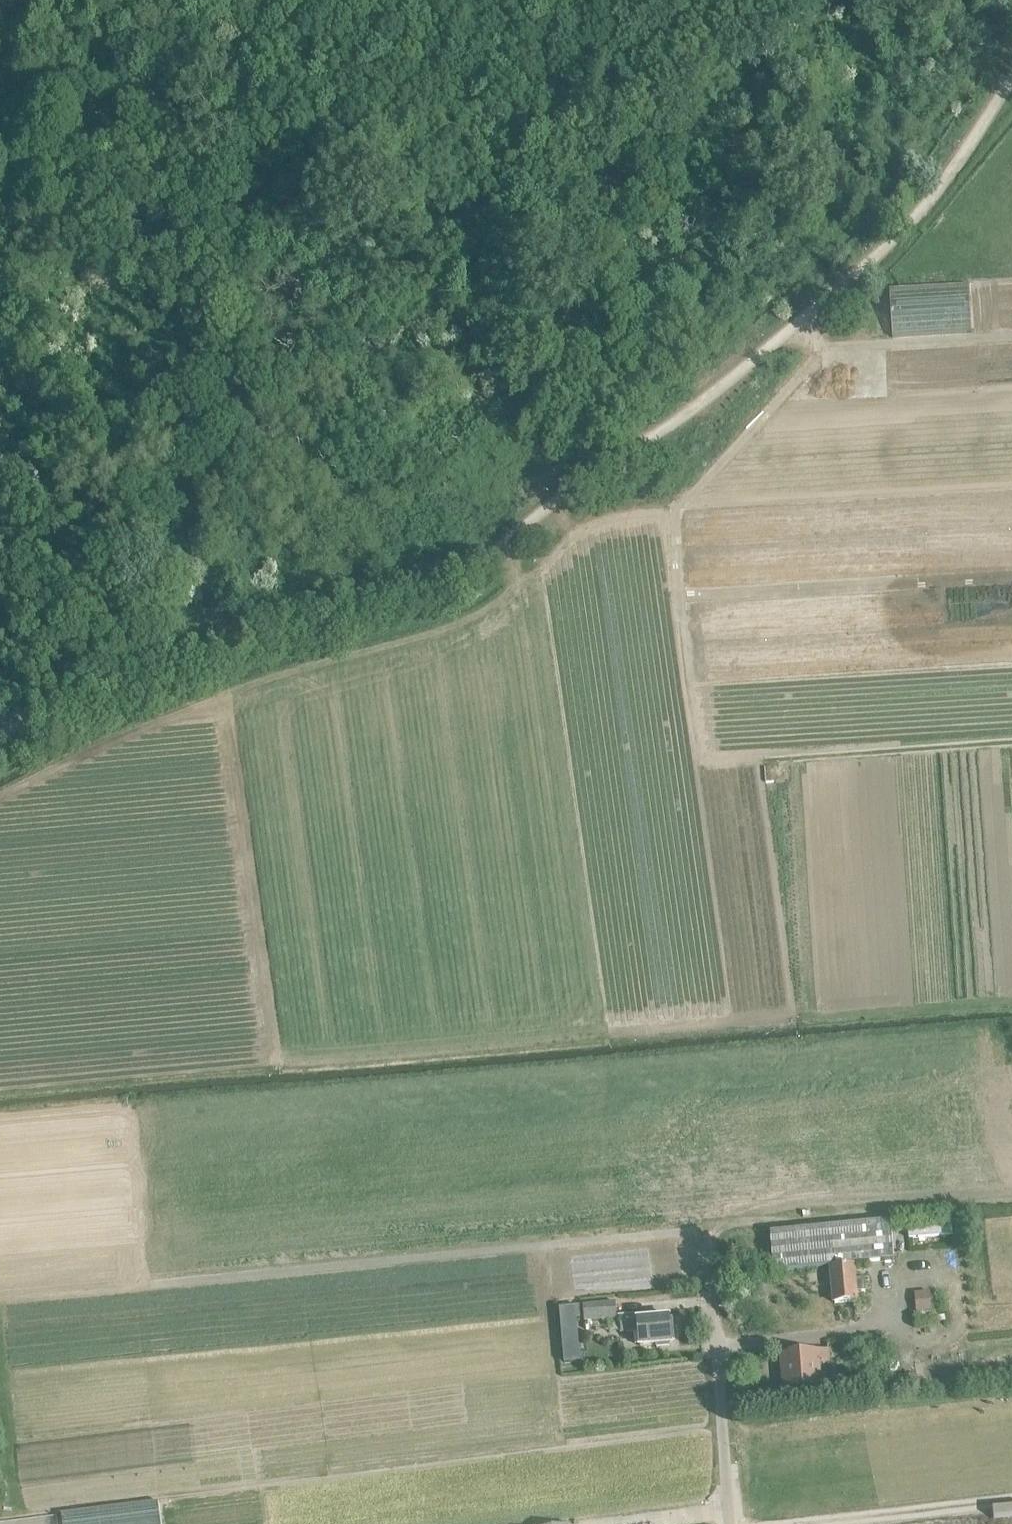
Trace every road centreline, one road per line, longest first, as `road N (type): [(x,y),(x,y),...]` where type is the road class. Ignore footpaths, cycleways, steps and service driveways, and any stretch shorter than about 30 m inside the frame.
road 1 (track): [(1011,70),(964,151),(808,323),(482,551),(233,627),(0,738)]
road 2 (unclassified): [(741,1523),(720,1269)]

